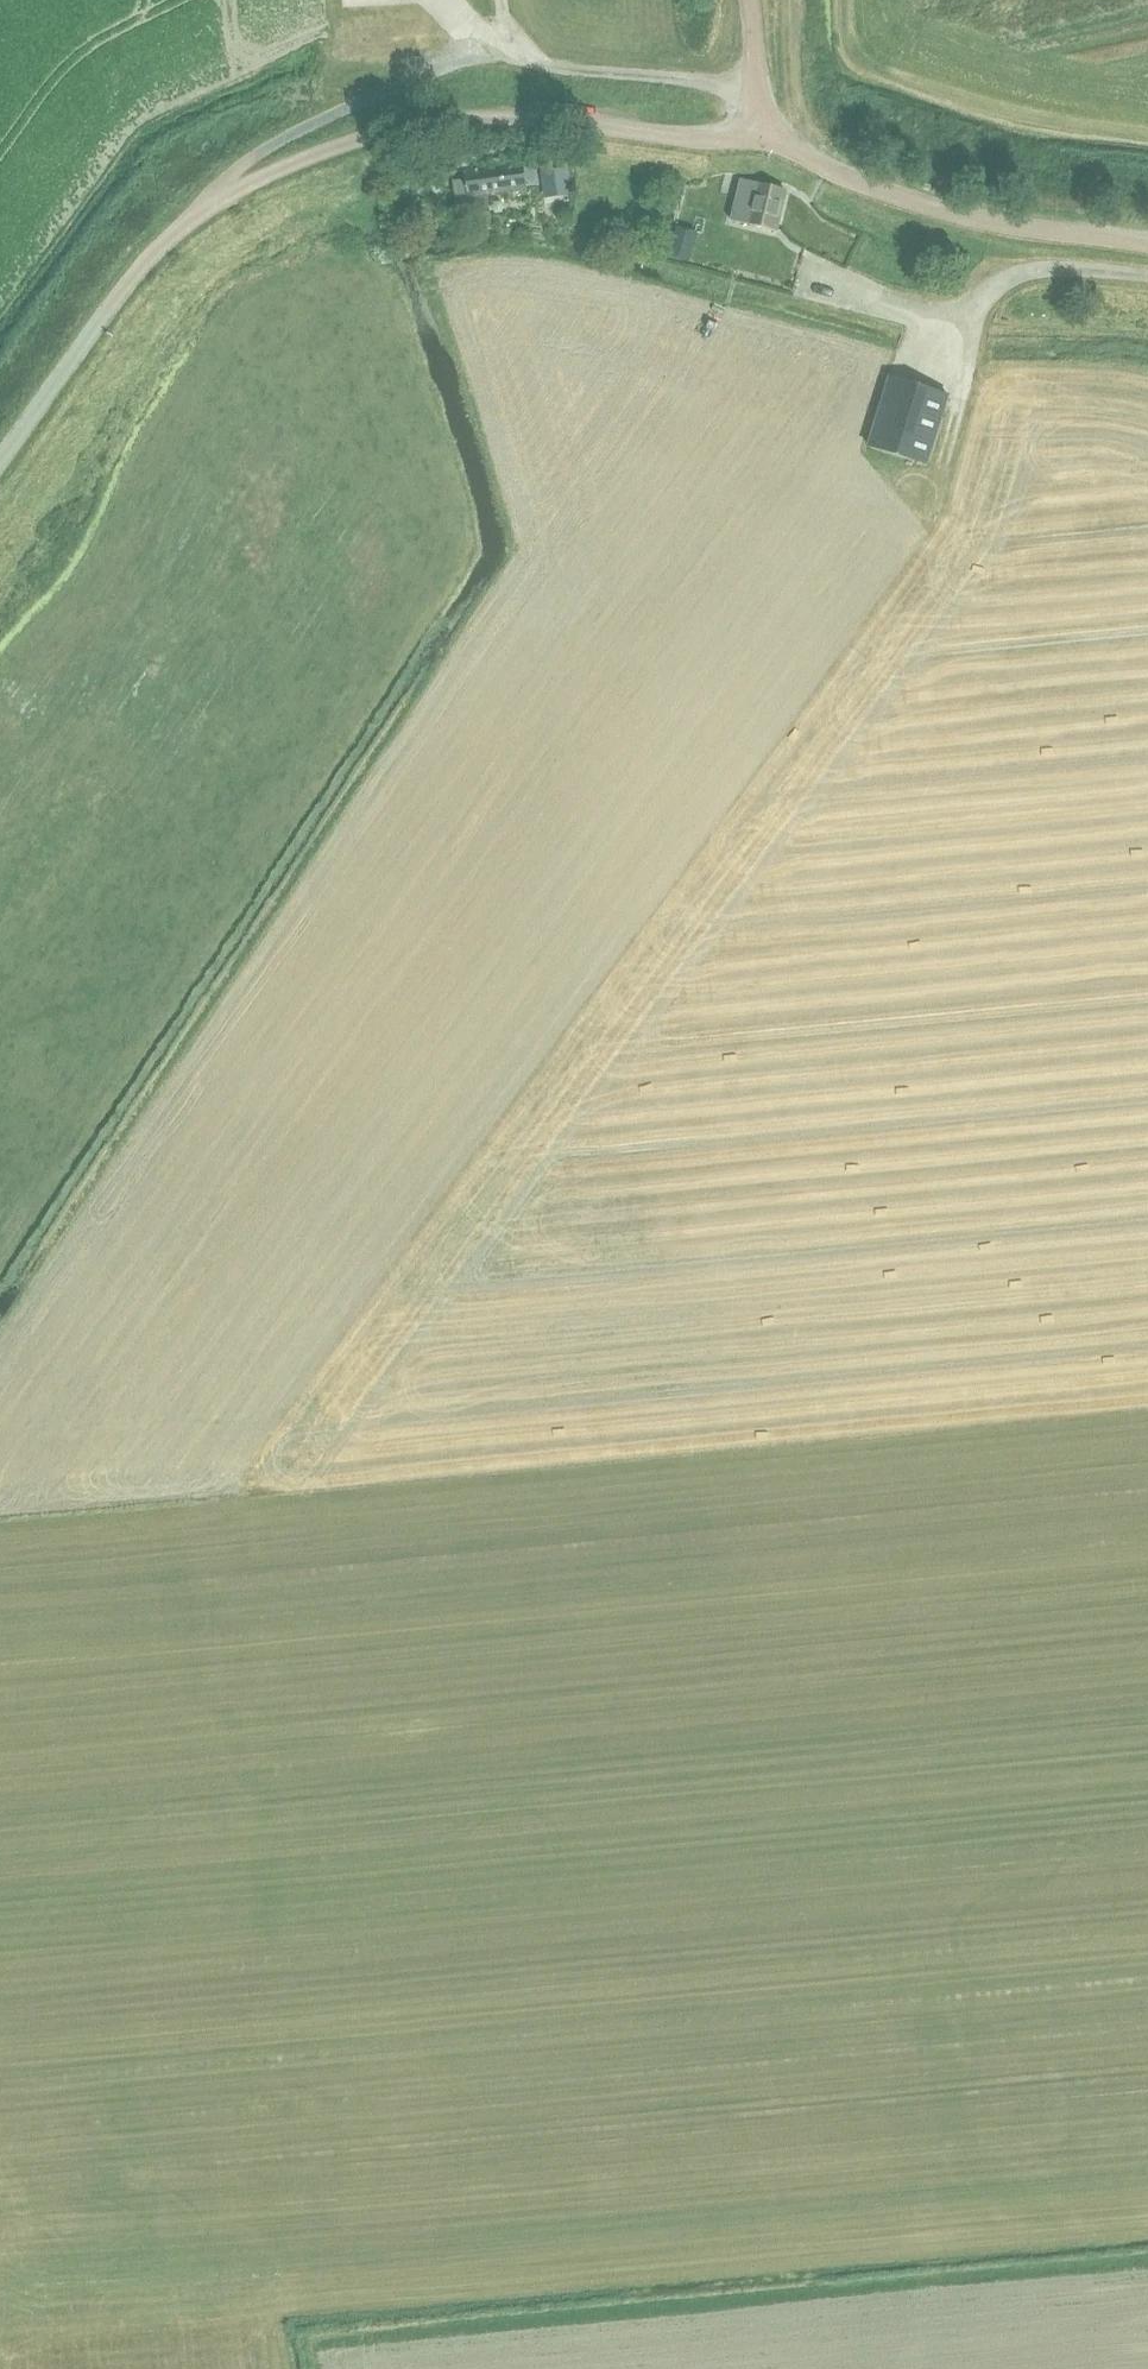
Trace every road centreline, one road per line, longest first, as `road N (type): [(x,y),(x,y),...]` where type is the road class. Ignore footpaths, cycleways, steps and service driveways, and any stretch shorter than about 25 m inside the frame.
road 1 (tertiary): [(0,465),(153,263),(211,207),(301,162),(407,126),(516,119),(758,138)]
road 2 (tertiary): [(758,138),(889,195),(967,217),(1147,245)]
road 3 (tertiary): [(758,138),(753,0)]

